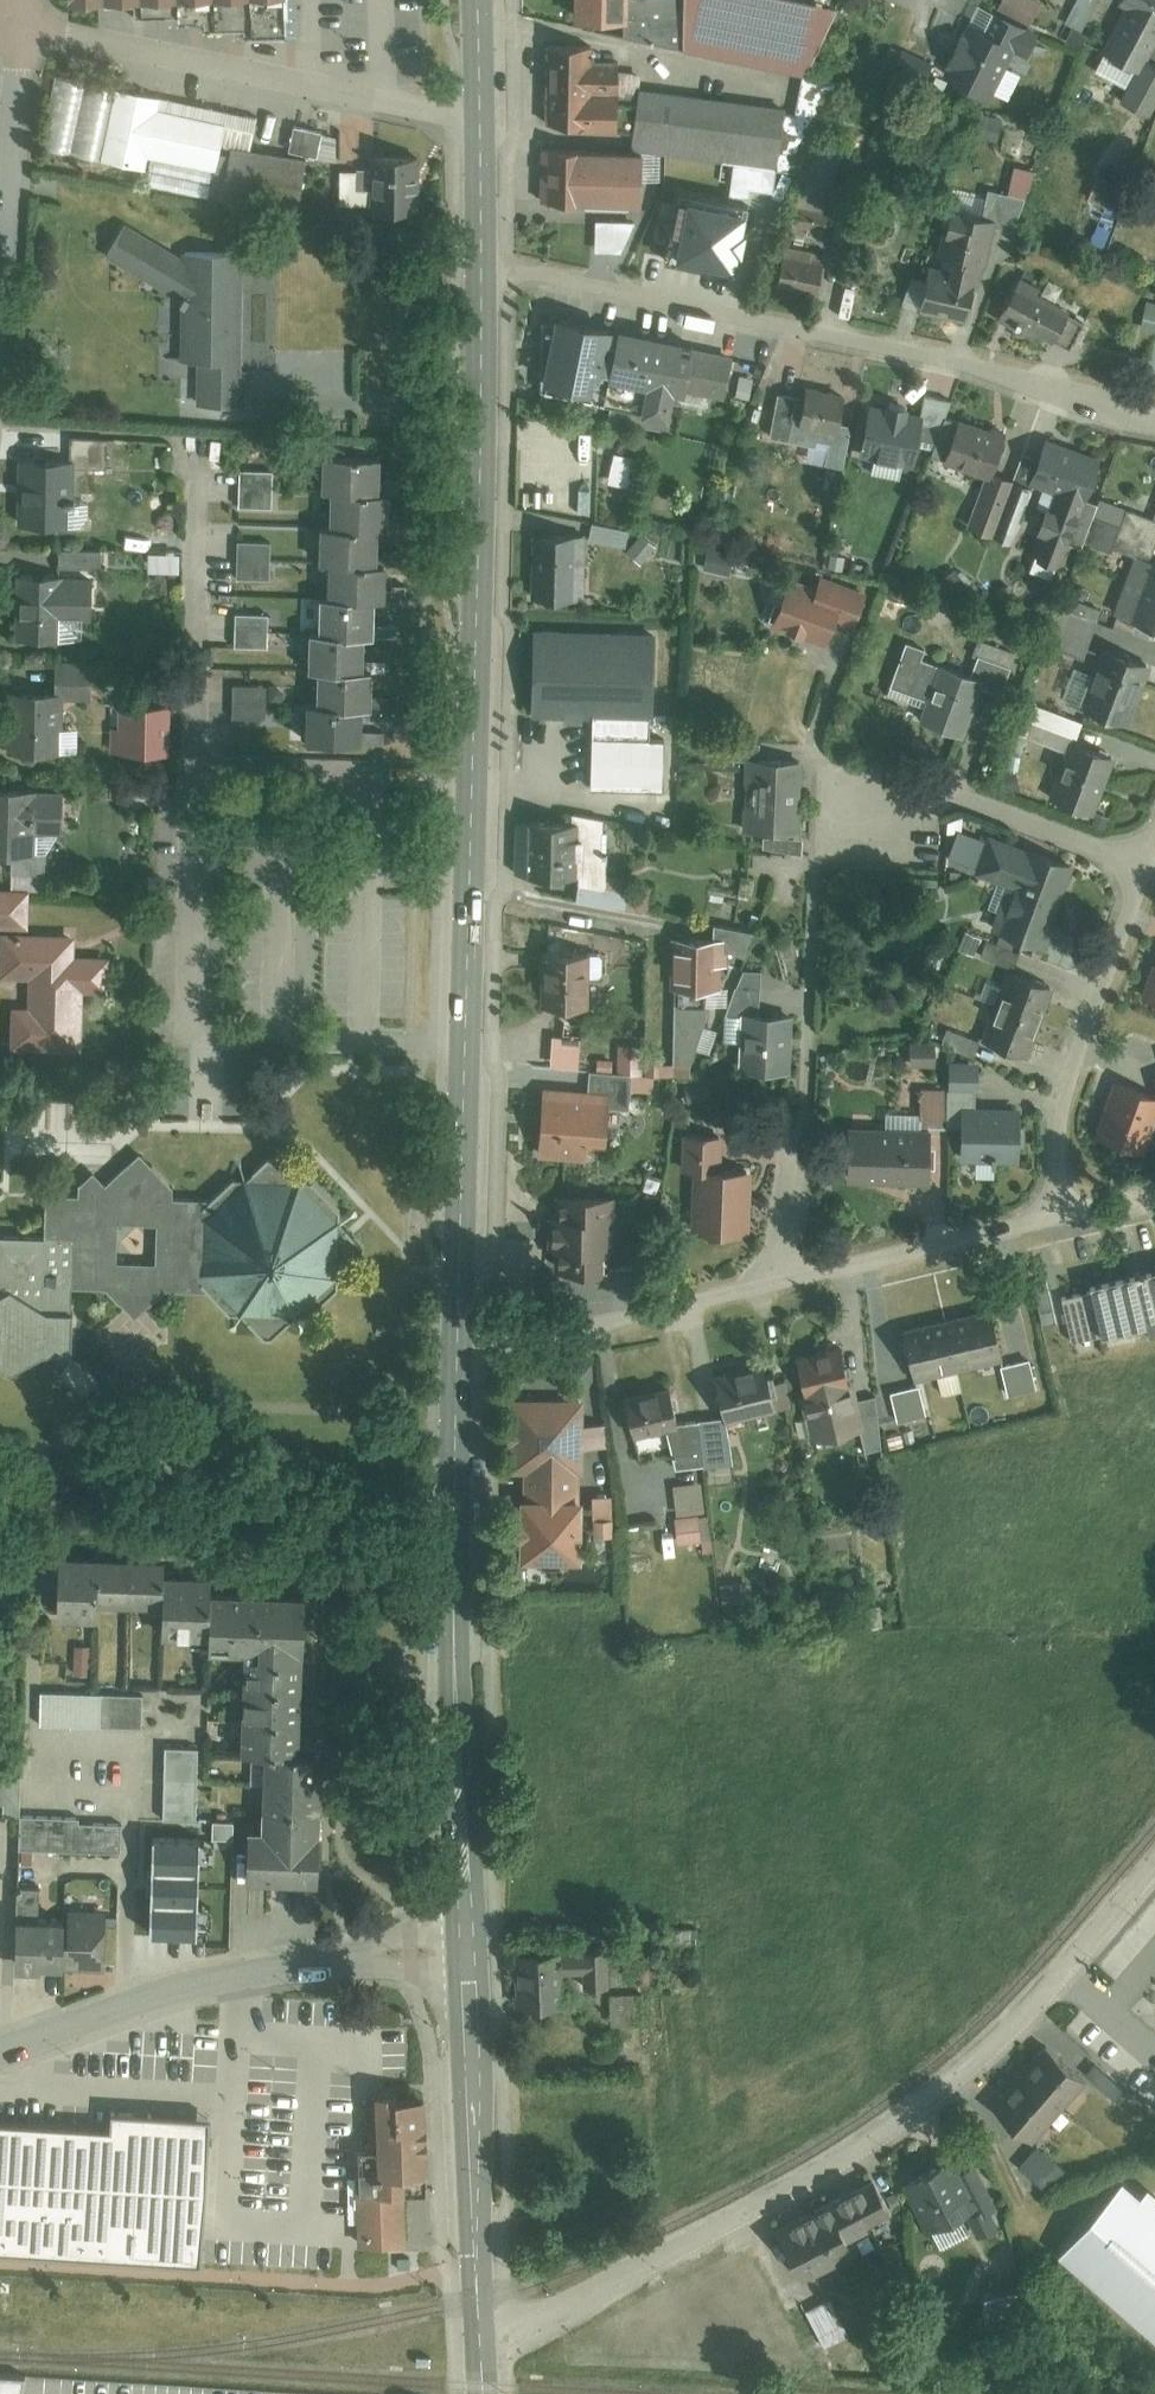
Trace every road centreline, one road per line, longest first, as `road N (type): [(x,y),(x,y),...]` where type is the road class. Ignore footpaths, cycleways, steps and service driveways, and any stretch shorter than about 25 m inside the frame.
road 1 (secondary): [(457,1342),(481,260)]
road 2 (residential): [(480,2340),(560,2315),(864,2143),(953,2078),(1154,1865)]
road 3 (residential): [(481,260),(1154,414)]
road 4 (secondary): [(462,1954),(452,1583),(457,1342)]
road 5 (residential): [(462,1954),(378,1954),(241,1974),(0,2050)]
road 6 (residential): [(480,109),(19,28)]
road 7 (secondary): [(480,2340),(462,1954)]
road 8 (residential): [(1055,1213),(1056,1108),(1149,864)]
road 9 (residential): [(457,1342),(480,1350),(780,1279)]
road 10 (residential): [(1149,864),(951,796),(852,807)]
road 11 (residential): [(780,1279),(1055,1213)]
road 12 (residential): [(780,1279),(809,1029)]
road 13 (residential): [(19,28),(0,251)]
road 14 (secondary): [(481,260),(480,109)]

